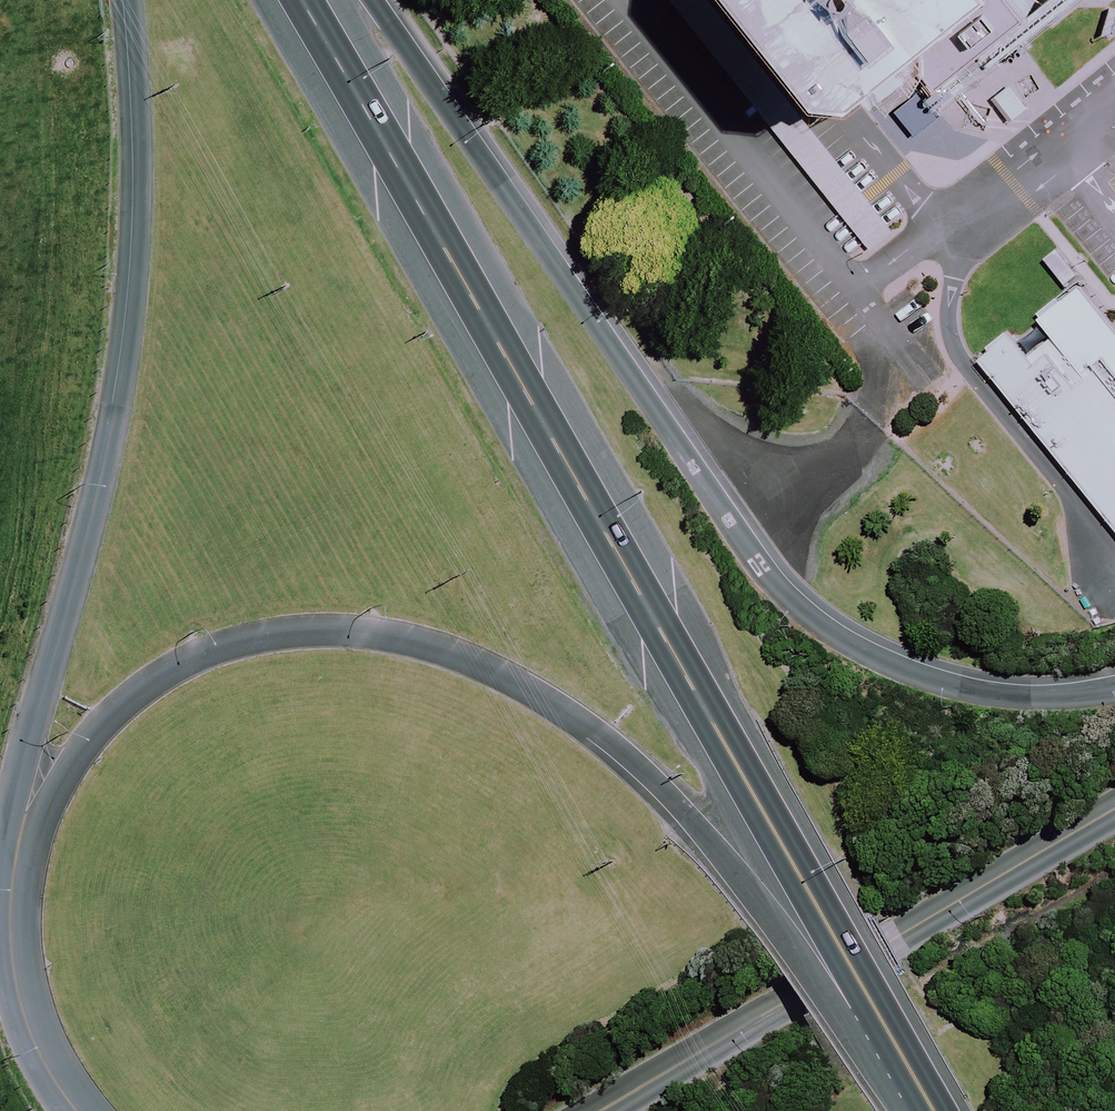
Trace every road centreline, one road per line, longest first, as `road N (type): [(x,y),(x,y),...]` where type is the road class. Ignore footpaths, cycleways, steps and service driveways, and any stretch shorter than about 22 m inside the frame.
road 1 (secondary): [(936,1105),(314,0)]
road 2 (secondary): [(936,1105),(675,803),(591,727),(518,682),(429,646),(357,632),(264,636),(161,674),(97,722),(25,808)]
road 3 (secondary): [(366,0),(774,571),(839,623),(943,676),(1045,691),(1114,683)]
road 4 (secondary): [(25,808),(122,319),(132,187),(116,0)]
road 5 (unclassified): [(610,1110),(1114,804)]
road 6 (unclassified): [(25,808),(9,930),(23,1019),(76,1110)]

